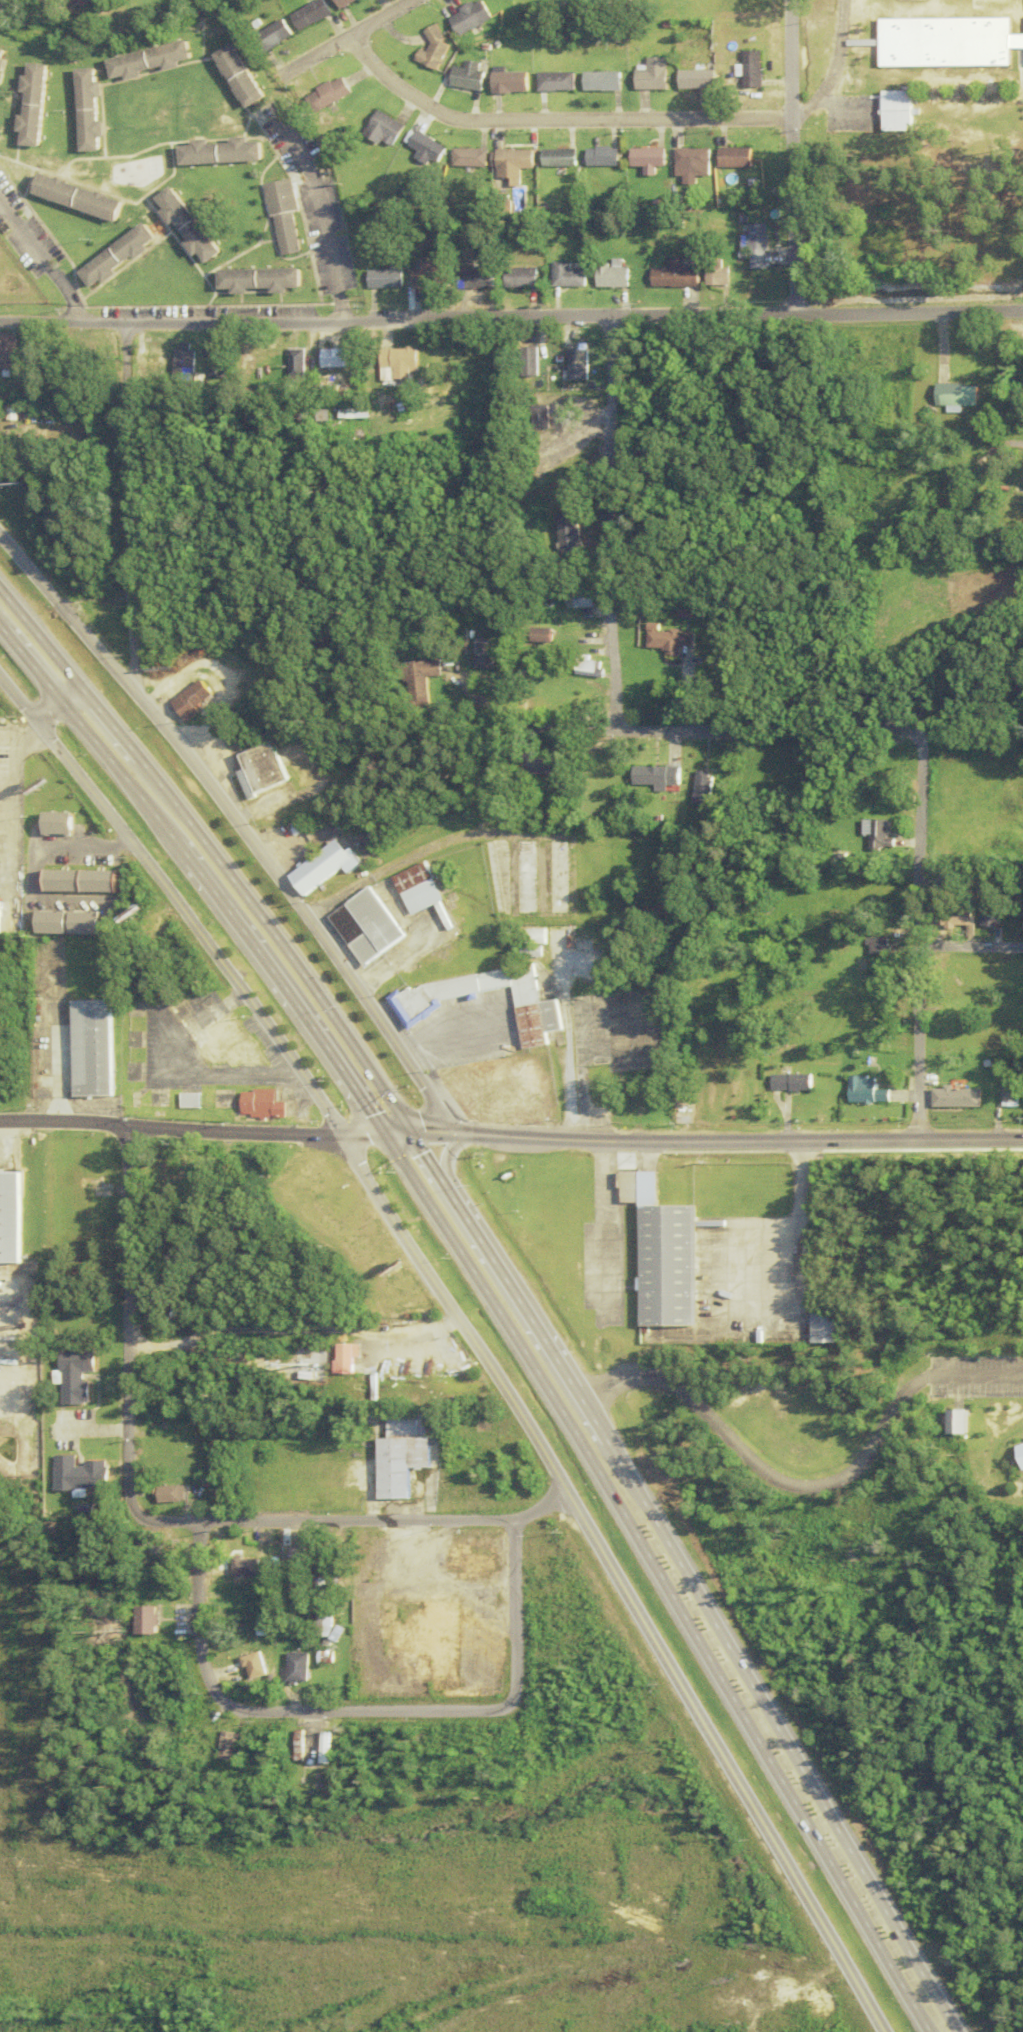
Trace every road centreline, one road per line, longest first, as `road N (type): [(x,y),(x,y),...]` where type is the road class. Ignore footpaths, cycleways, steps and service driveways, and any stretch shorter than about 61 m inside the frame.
road 1 (residential): [(331,1134),(488,1371),(886,2031)]
road 2 (residential): [(0,325),(1022,311)]
road 3 (primary): [(373,1132),(554,1407),(906,1991)]
road 4 (residential): [(118,1125),(118,1489),(136,1519),(509,1521),(560,1492)]
road 5 (residential): [(0,546),(238,836),(446,1133)]
road 6 (residential): [(509,1521),(519,1683),(512,1709),(246,1713),(202,1685),(189,1635),(188,1520)]
road 7 (primary): [(957,2031),(613,1460)]
road 8 (primary): [(400,1132),(199,855),(0,601)]
road 9 (tertiary): [(446,1133),(606,1141),(1022,1140)]
road 10 (residential): [(0,688),(331,1134)]
road 11 (residential): [(350,36),(391,86),(450,119),(791,118)]
road 12 (residential): [(607,316),(608,733)]
road 13 (residential): [(921,733),(915,1141)]
road 14 (residential): [(529,733),(921,733)]
road 15 (primary): [(150,828),(373,1132)]
road 16 (residential): [(119,324),(119,688)]
road 17 (primary): [(613,1460),(434,1179)]
road 18 (tertiary): [(0,1120),(331,1134)]
road 19 (residential): [(790,0),(788,316)]
road 20 (primary): [(0,637),(150,828)]
road 21 (residential): [(281,75),(411,0)]

